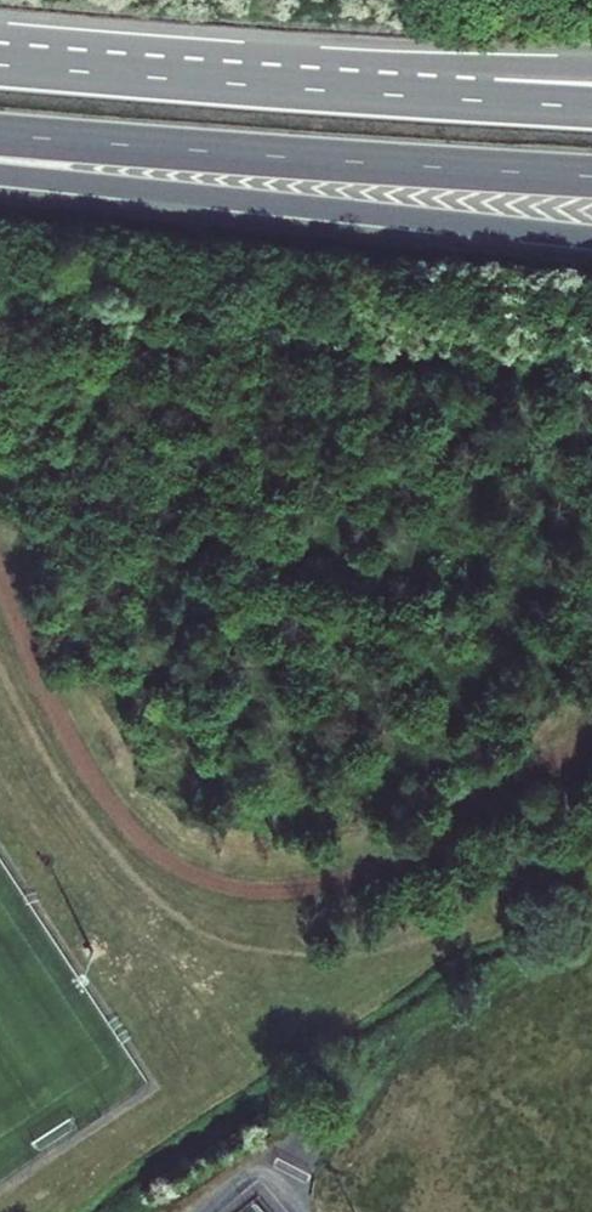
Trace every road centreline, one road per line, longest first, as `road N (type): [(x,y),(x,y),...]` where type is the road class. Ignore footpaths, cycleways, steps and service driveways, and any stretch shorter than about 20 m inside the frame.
road 1 (track): [(0,572),(103,797),(221,893),(327,880),(414,852),(591,750)]
road 2 (motorway): [(0,175),(591,242)]
road 3 (motorway): [(591,108),(0,65)]
road 4 (motorway): [(0,135),(591,176)]
road 5 (motorway): [(591,69),(0,43)]

